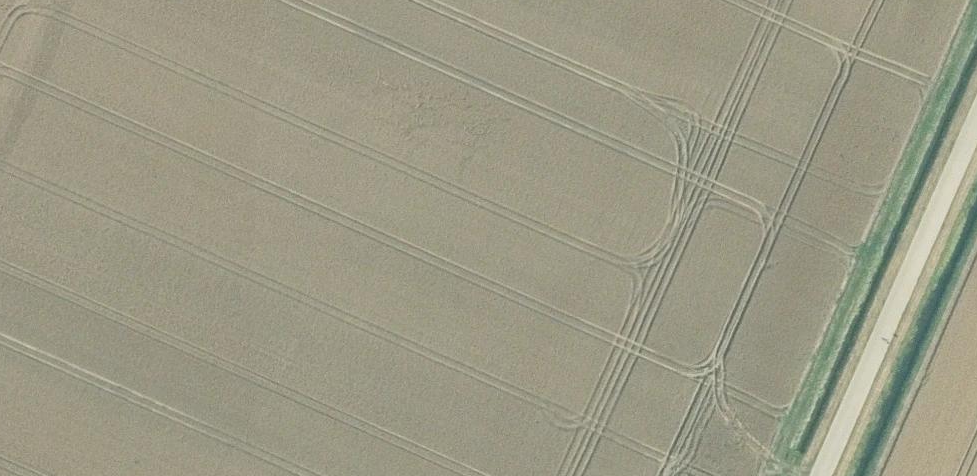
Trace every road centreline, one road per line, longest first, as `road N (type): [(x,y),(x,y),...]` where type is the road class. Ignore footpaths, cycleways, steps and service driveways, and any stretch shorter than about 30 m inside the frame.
road 1 (unclassified): [(814,475),(976,103)]

